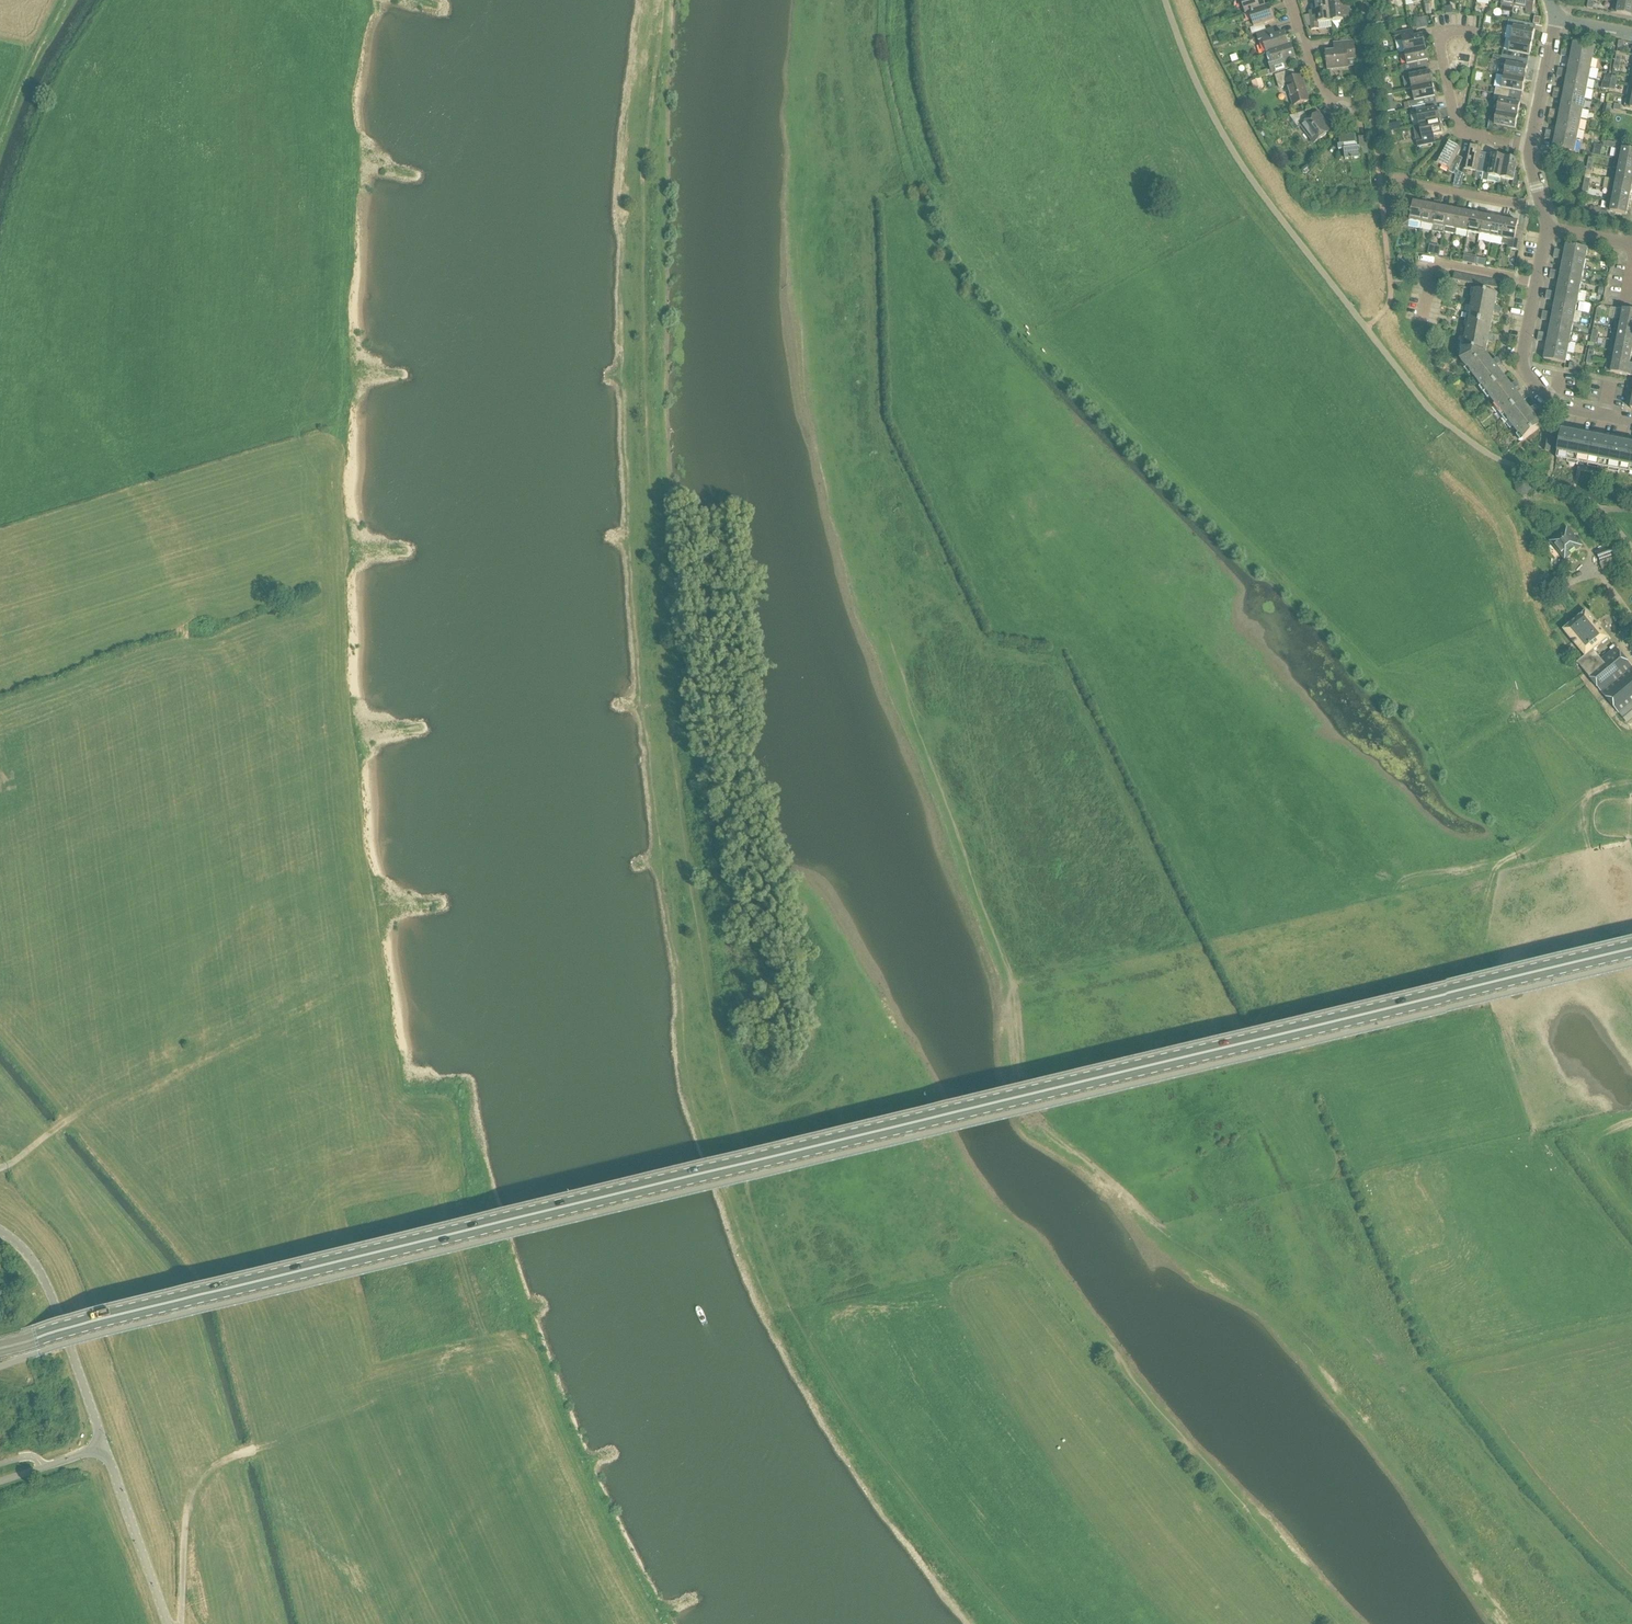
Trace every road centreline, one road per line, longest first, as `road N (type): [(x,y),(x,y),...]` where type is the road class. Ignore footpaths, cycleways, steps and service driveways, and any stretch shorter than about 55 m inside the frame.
road 1 (primary): [(0,1348),(1631,954)]
road 2 (track): [(588,1476),(549,1393),(538,1377),(520,1373),(252,1449),(193,1487),(182,1623)]
road 3 (track): [(320,534),(342,930),(329,980),(374,975)]
road 4 (track): [(329,980),(82,1107),(0,1168)]
road 5 (unclassified): [(104,1445),(43,1275),(0,1232)]
road 6 (residential): [(1631,421),(1554,404),(1524,371),(1536,283)]
road 7 (residential): [(1530,149),(1475,137),(1456,122),(1441,39),(1478,33)]
road 8 (unclassified): [(169,1623),(104,1445)]
road 9 (residential): [(1422,322),(1435,262),(1536,283)]
road 10 (residential): [(1543,209),(1395,181)]
road 11 (residential): [(1530,149),(1556,18)]
road 12 (residential): [(1343,110),(1318,80),(1291,0)]

